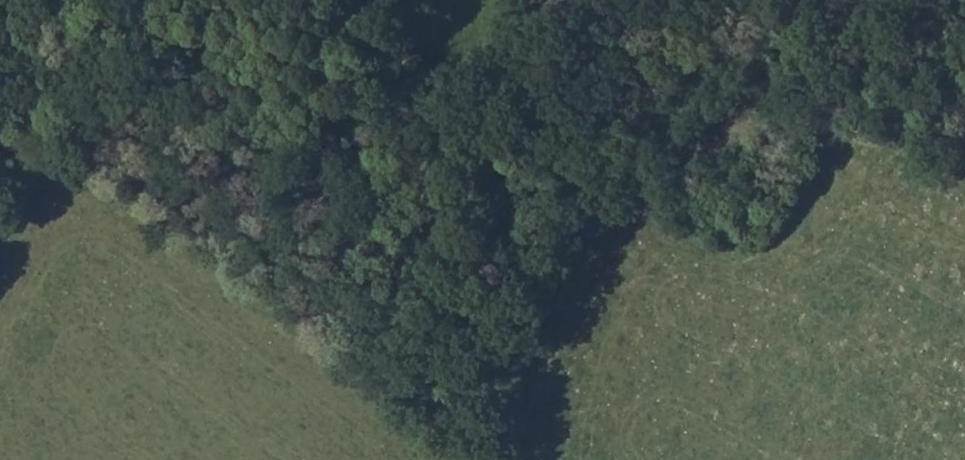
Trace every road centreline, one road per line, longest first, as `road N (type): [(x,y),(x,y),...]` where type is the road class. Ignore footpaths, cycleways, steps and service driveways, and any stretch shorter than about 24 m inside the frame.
road 1 (track): [(0,194),(145,0)]

